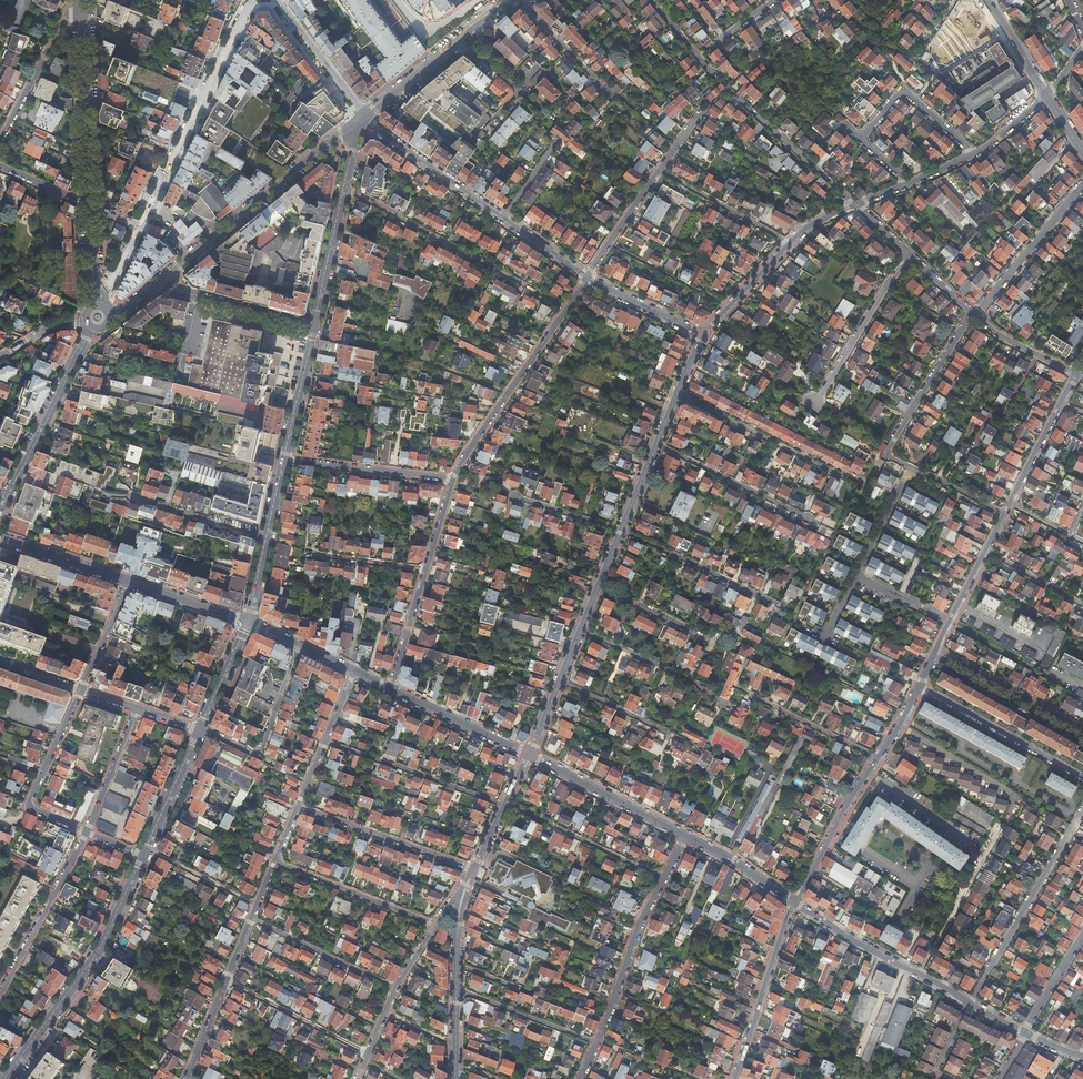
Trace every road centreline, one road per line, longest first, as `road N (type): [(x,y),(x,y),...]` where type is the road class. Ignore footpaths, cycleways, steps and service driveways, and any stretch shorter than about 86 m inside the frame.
road 1 (secondary): [(364,116),(156,286)]
road 2 (tertiary): [(4,1078),(97,953),(143,856)]
road 3 (residential): [(139,228),(252,0)]
road 4 (residential): [(567,308),(344,188)]
road 5 (residential): [(967,1003),(1082,812)]
road 6 (residential): [(453,480),(567,308)]
road 7 (tertiary): [(91,329),(0,510)]
road 8 (secondary): [(91,205),(83,10)]
road 9 (residential): [(87,832),(27,807),(81,690)]
road 10 (residential): [(325,741),(505,806)]
road 11 (residential): [(911,467),(887,455),(975,316)]
road 12 (residential): [(297,807),(475,869)]
road 13 (residential): [(1082,779),(919,688)]
road 14 (residential): [(677,395),(844,478)]
road 15 (residential): [(734,1078),(794,902)]
road 16 (residential): [(87,832),(0,993)]
road 17 (residential): [(657,444),(819,523)]
road 18 (residential): [(818,408),(876,301),(911,256)]
road 19 (residential): [(300,646),(259,753),(200,729)]
road 20 (residential): [(663,878),(597,1043)]
road 21 (residential): [(529,755),(687,836)]
road 22 (residential): [(726,89),(857,205)]
road 23 (residential): [(621,531),(779,605)]
road 24 (residential): [(506,804),(663,878)]
road 25 (residential): [(275,861),(435,926)]
road 26 (residential): [(1003,825),(918,975)]
road 27 (residential): [(503,218),(364,116)]
road 28 (residential): [(453,480),(284,459)]
road 29 (residential): [(975,316),(1082,185)]
road 30 (residential): [(580,631),(695,684),(723,702),(719,709)]
road 31 (tertiary): [(248,622),(284,459)]
road 32 (residential): [(794,902),(877,759)]
road 33 (residential): [(937,648),(1082,727)]
road 34 (residential): [(314,325),(156,286)]
road 35 (residential): [(974,155),(906,90),(860,140)]
road 36 (residential): [(251,918),(396,989)]
road 37 (residential): [(900,725),(1006,790),(1013,797),(1005,822)]
road 38 (residential): [(368,1054),(226,981)]
road 39 (residential): [(83,10),(60,23),(0,141)]
road 40 (residential): [(390,689),(529,755)]
road 41 (residential): [(597,1043),(456,989)]
road 42 (residential): [(659,170),(789,243)]
road 43 (residential): [(276,0),(364,116)]
road 44 (residential): [(794,902),(918,975)]
road 45 (residential): [(877,759),(750,697)]
road 46 (tertiary): [(314,325),(344,188)]
road 47 (tertiary): [(143,856),(200,729)]
road 48 (tertiary): [(284,459),(314,325)]
road 49 (residential): [(519,0),(615,98)]
road 50 (residential): [(0,538),(128,582)]
road 51 (residential): [(136,708),(87,832)]
road 52 (residential): [(587,277),(659,170)]
road 53 (residential): [(701,335),(587,277)]
road 54 (residential): [(599,585),(712,644)]
road 55 (residential): [(789,243),(701,335)]
road 56 (residential): [(128,582),(248,622)]
road 57 (residential): [(559,682),(673,736)]
road 58 (residential): [(687,836),(794,902)]
road 59 (residential): [(461,43),(557,122)]
road 60 (residential): [(390,689),(425,570)]
road 61 (residential): [(911,467),(856,576)]
road 62 (residential): [(304,554),(425,570)]
road 63 (secondary): [(364,116),(461,43)]

